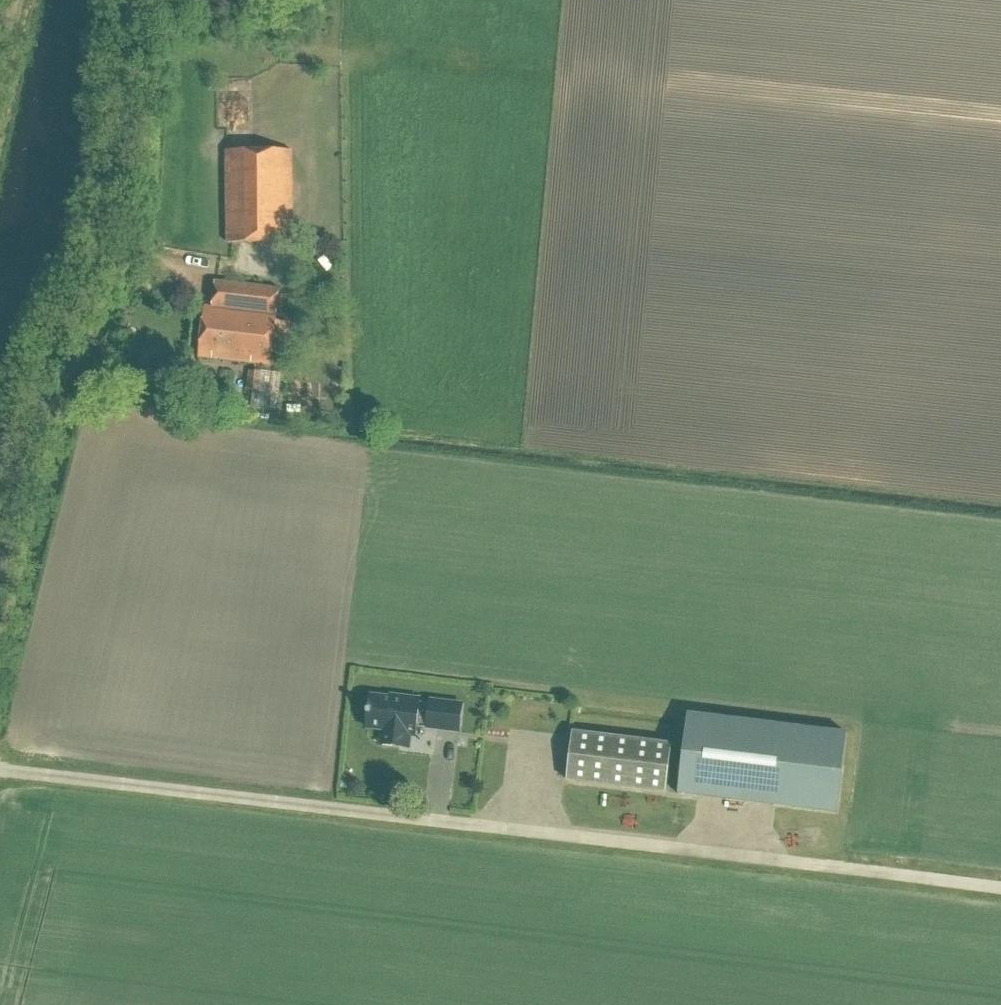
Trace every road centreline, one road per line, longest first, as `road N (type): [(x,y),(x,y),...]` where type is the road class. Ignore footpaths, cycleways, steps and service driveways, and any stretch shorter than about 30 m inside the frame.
road 1 (unclassified): [(0,572),(50,384),(121,202),(142,0)]

